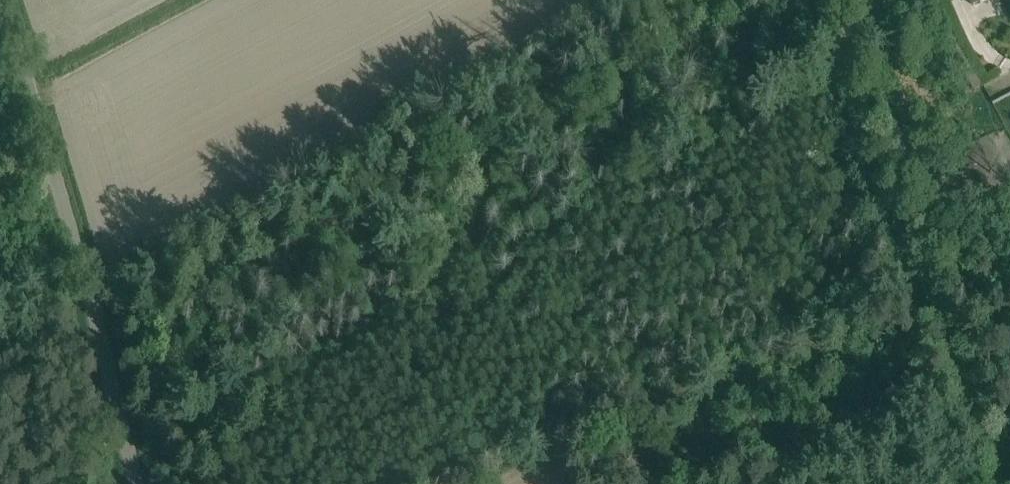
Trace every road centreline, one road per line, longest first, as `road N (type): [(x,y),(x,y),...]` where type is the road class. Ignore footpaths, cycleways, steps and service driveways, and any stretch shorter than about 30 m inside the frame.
road 1 (residential): [(136,483),(8,0)]

